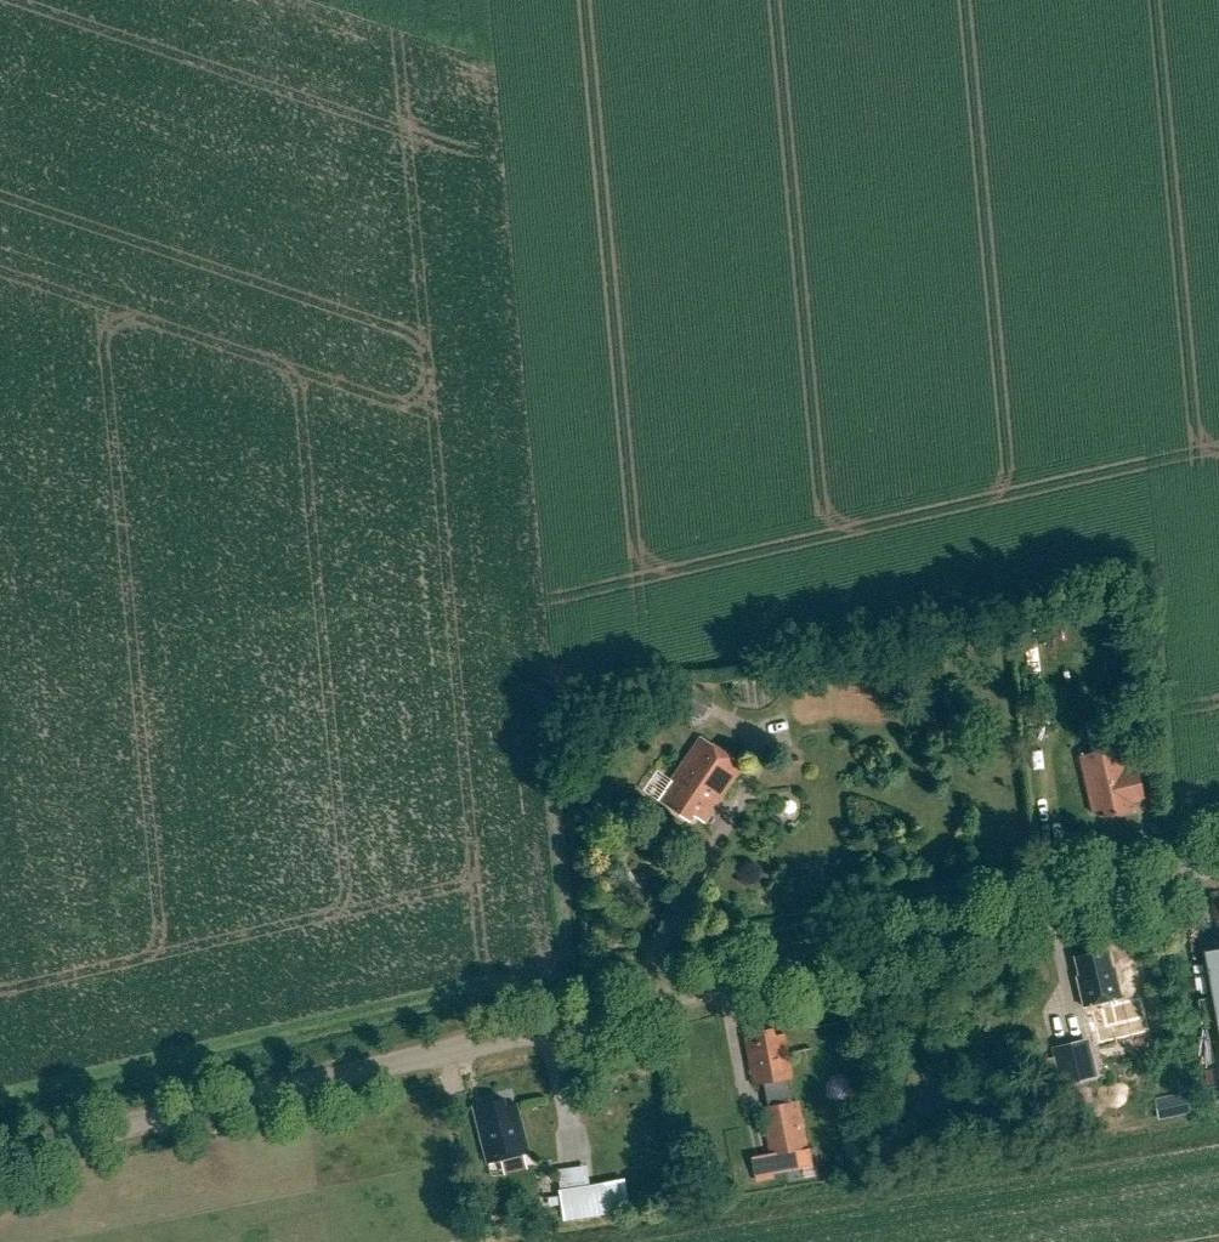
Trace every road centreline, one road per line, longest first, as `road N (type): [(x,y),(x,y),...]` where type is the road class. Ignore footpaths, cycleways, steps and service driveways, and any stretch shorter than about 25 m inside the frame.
road 1 (unclassified): [(0,1153),(175,1118),(1218,868)]

